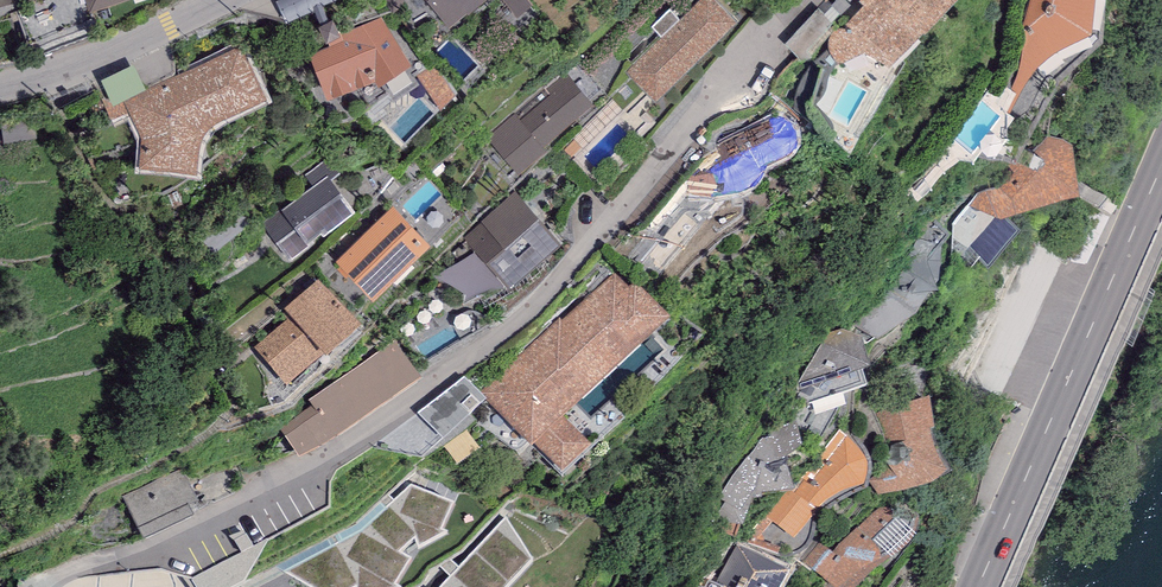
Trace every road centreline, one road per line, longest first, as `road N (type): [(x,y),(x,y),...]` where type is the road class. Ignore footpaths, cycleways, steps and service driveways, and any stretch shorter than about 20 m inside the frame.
road 1 (residential): [(45,586),(60,573),(159,544),(338,451),(492,339),(572,264),(762,38)]
road 2 (primary): [(976,586),(1161,160)]
road 3 (residential): [(0,89),(55,74),(226,0)]

